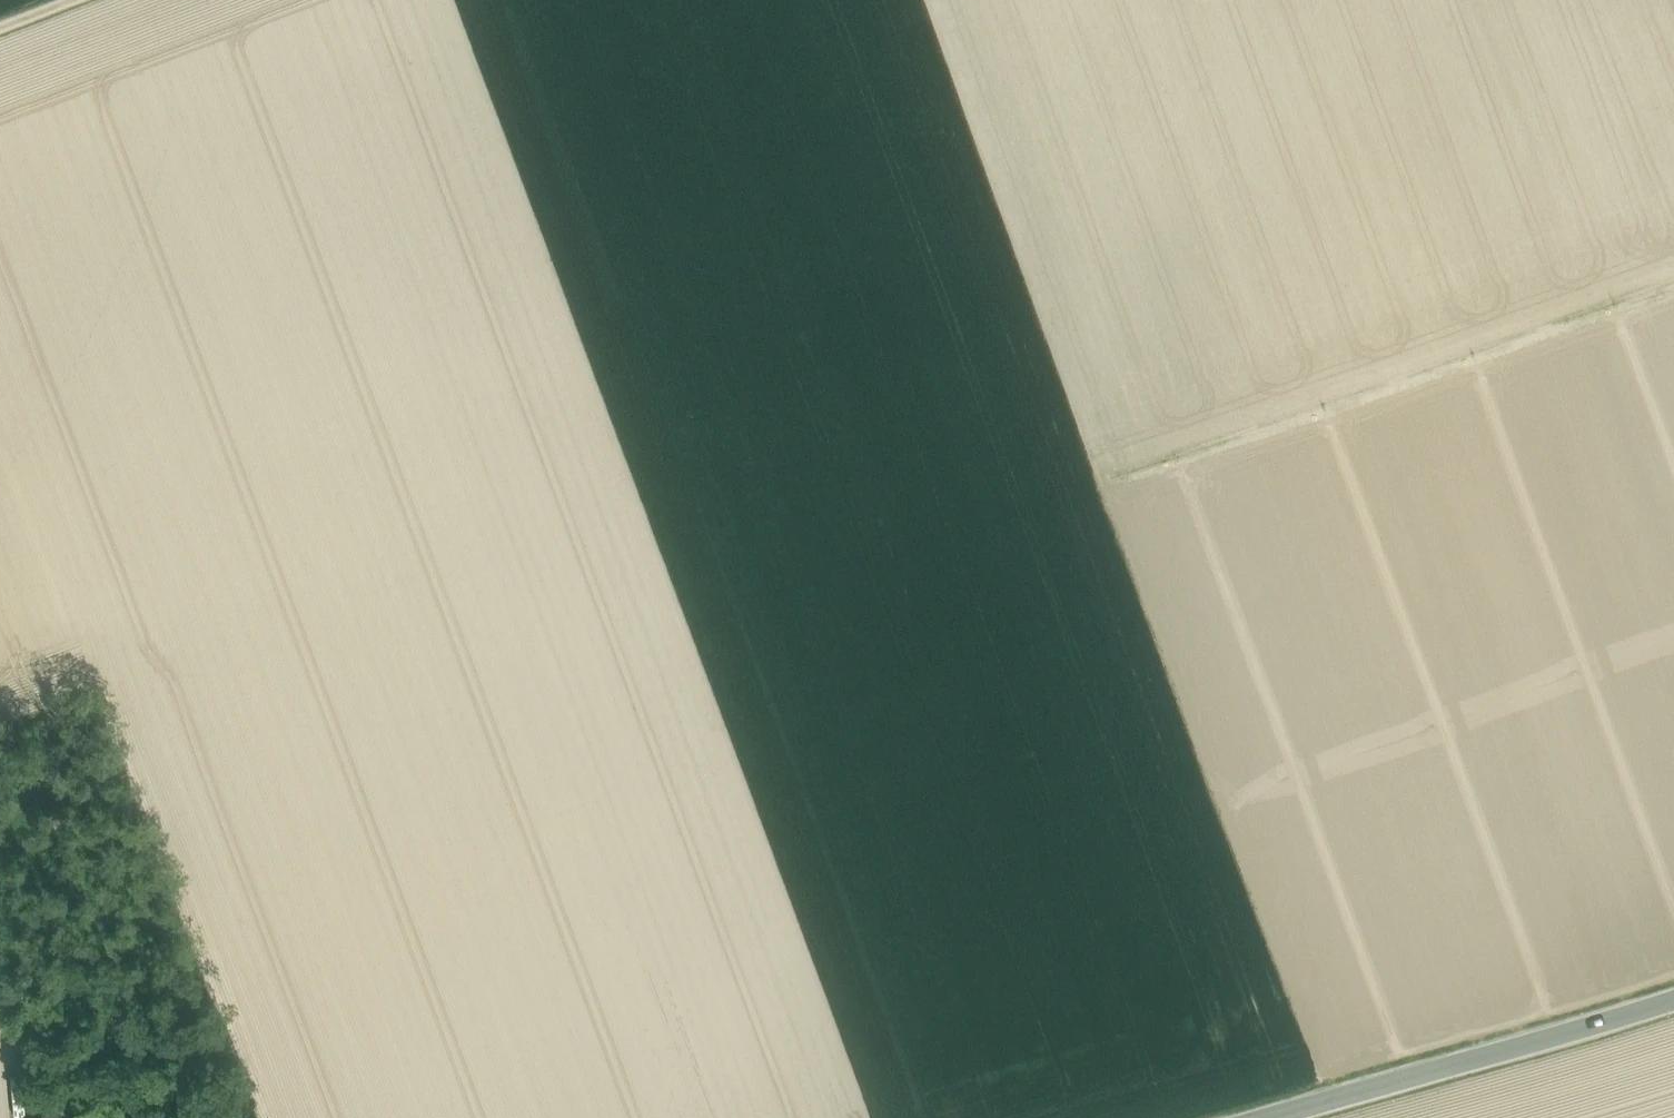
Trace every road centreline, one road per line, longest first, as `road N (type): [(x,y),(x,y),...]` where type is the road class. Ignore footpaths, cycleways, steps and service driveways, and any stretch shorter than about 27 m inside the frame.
road 1 (tertiary): [(1673,1003),(1268,1117)]
road 2 (track): [(11,1117),(0,998)]

